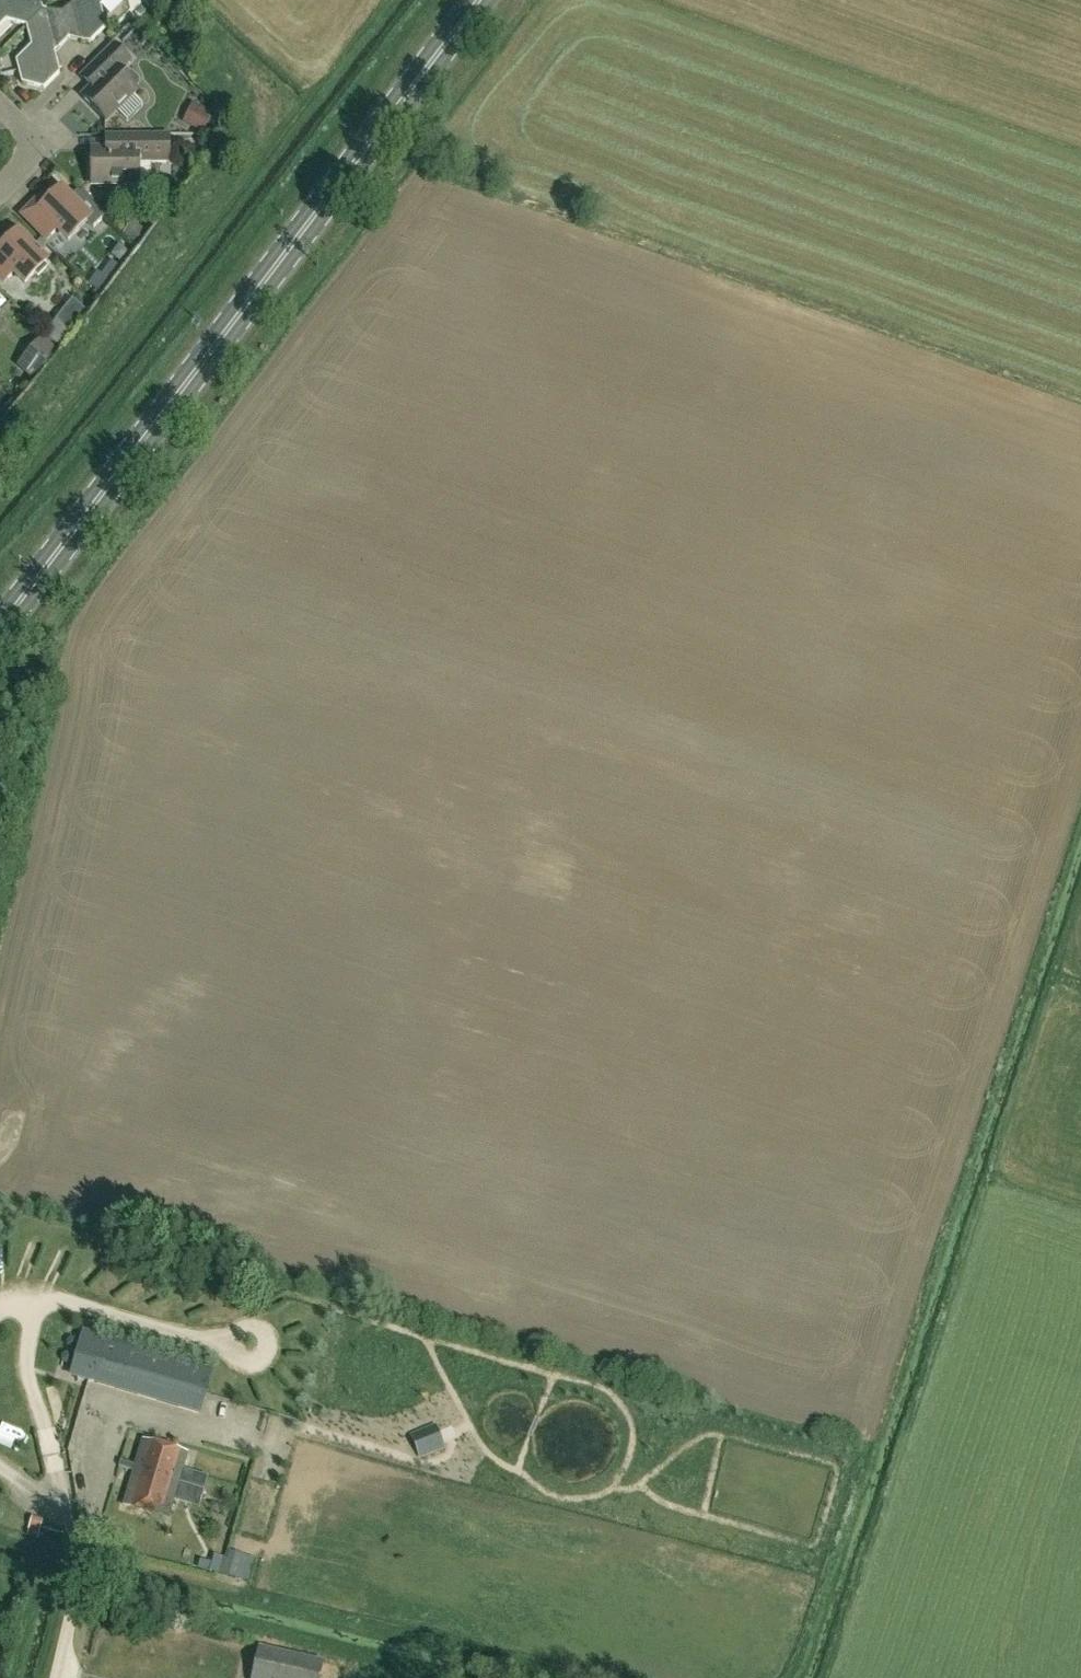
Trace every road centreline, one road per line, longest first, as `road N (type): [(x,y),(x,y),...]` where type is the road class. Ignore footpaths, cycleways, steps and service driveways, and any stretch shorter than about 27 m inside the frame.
road 1 (primary): [(0,626),(477,0)]
road 2 (unclassified): [(57,1677),(87,1550)]

